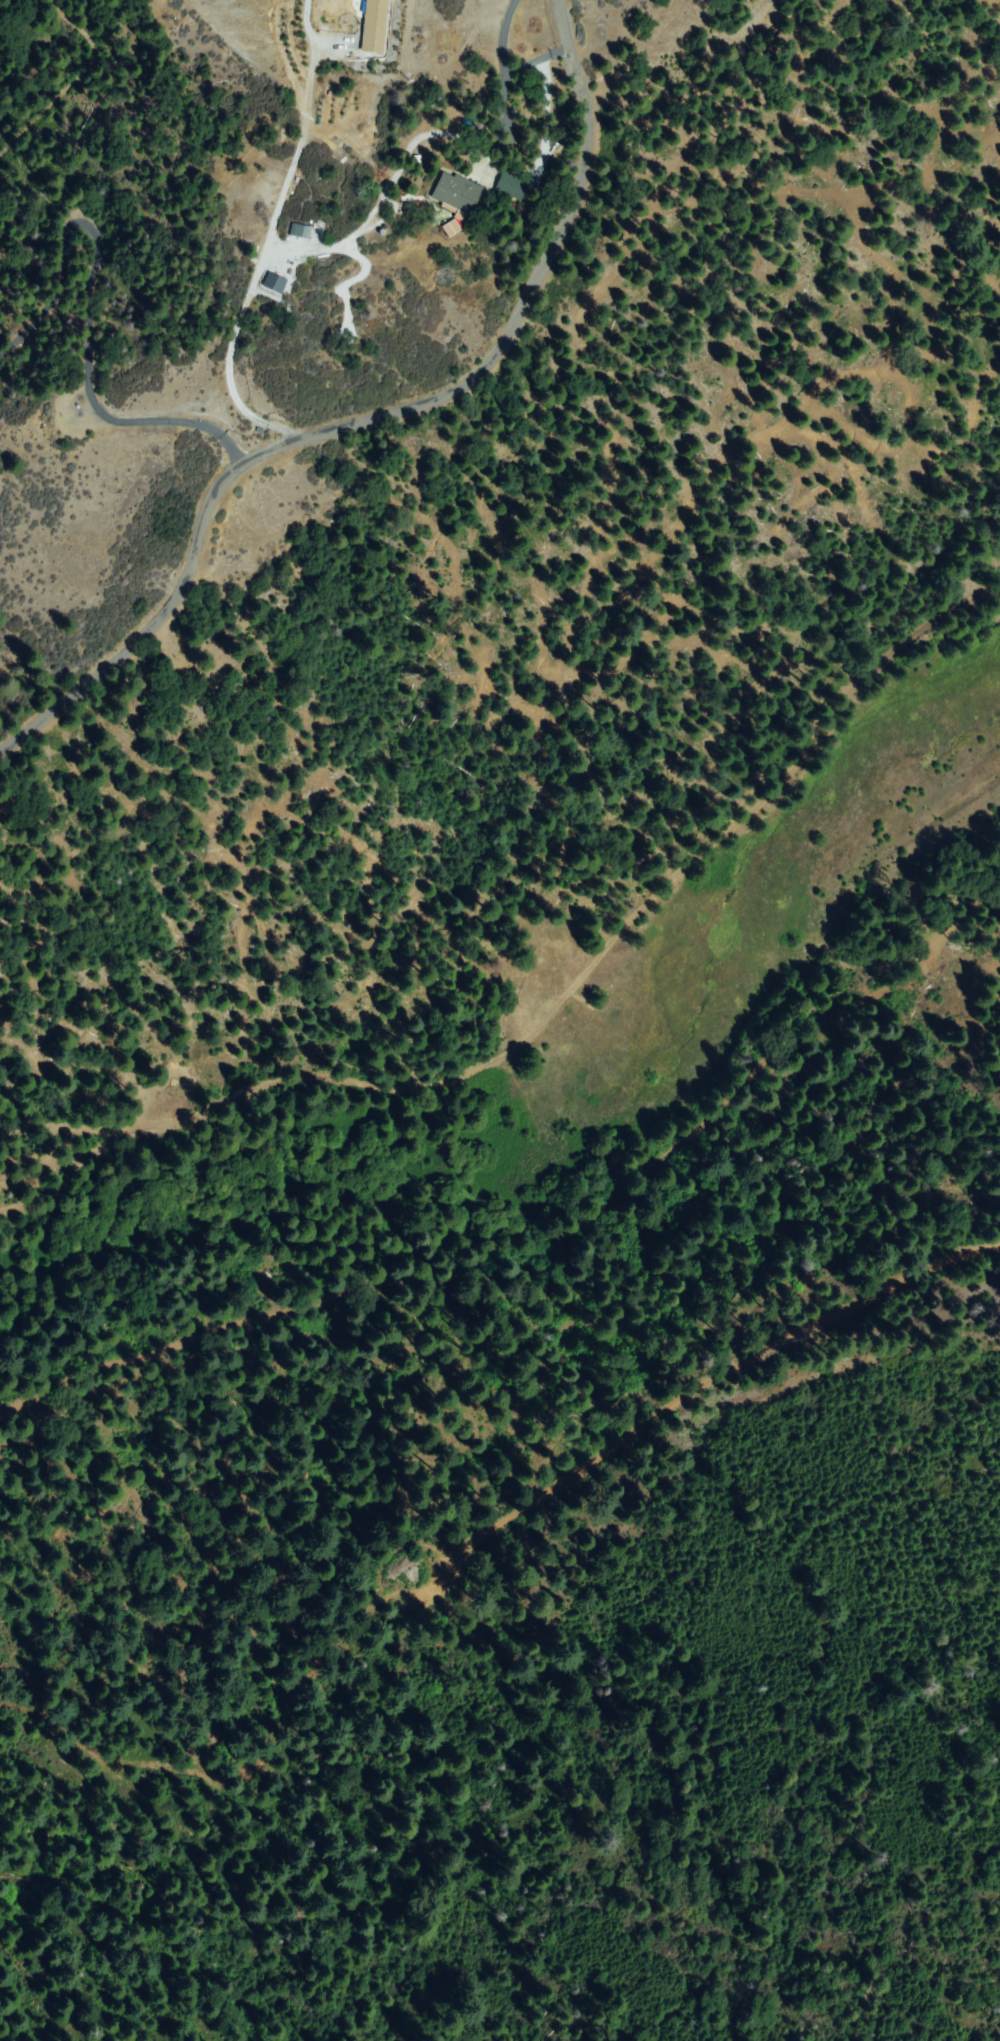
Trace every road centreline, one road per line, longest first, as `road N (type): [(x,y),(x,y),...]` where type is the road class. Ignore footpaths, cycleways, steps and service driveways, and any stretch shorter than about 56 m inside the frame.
road 1 (residential): [(0,750),(161,615),(210,507),(236,474),(293,443),(459,390),(502,345),(581,181),(585,107),(557,0)]
road 2 (residential): [(501,0),(227,437),(195,422),(115,422),(87,405),(79,243)]

